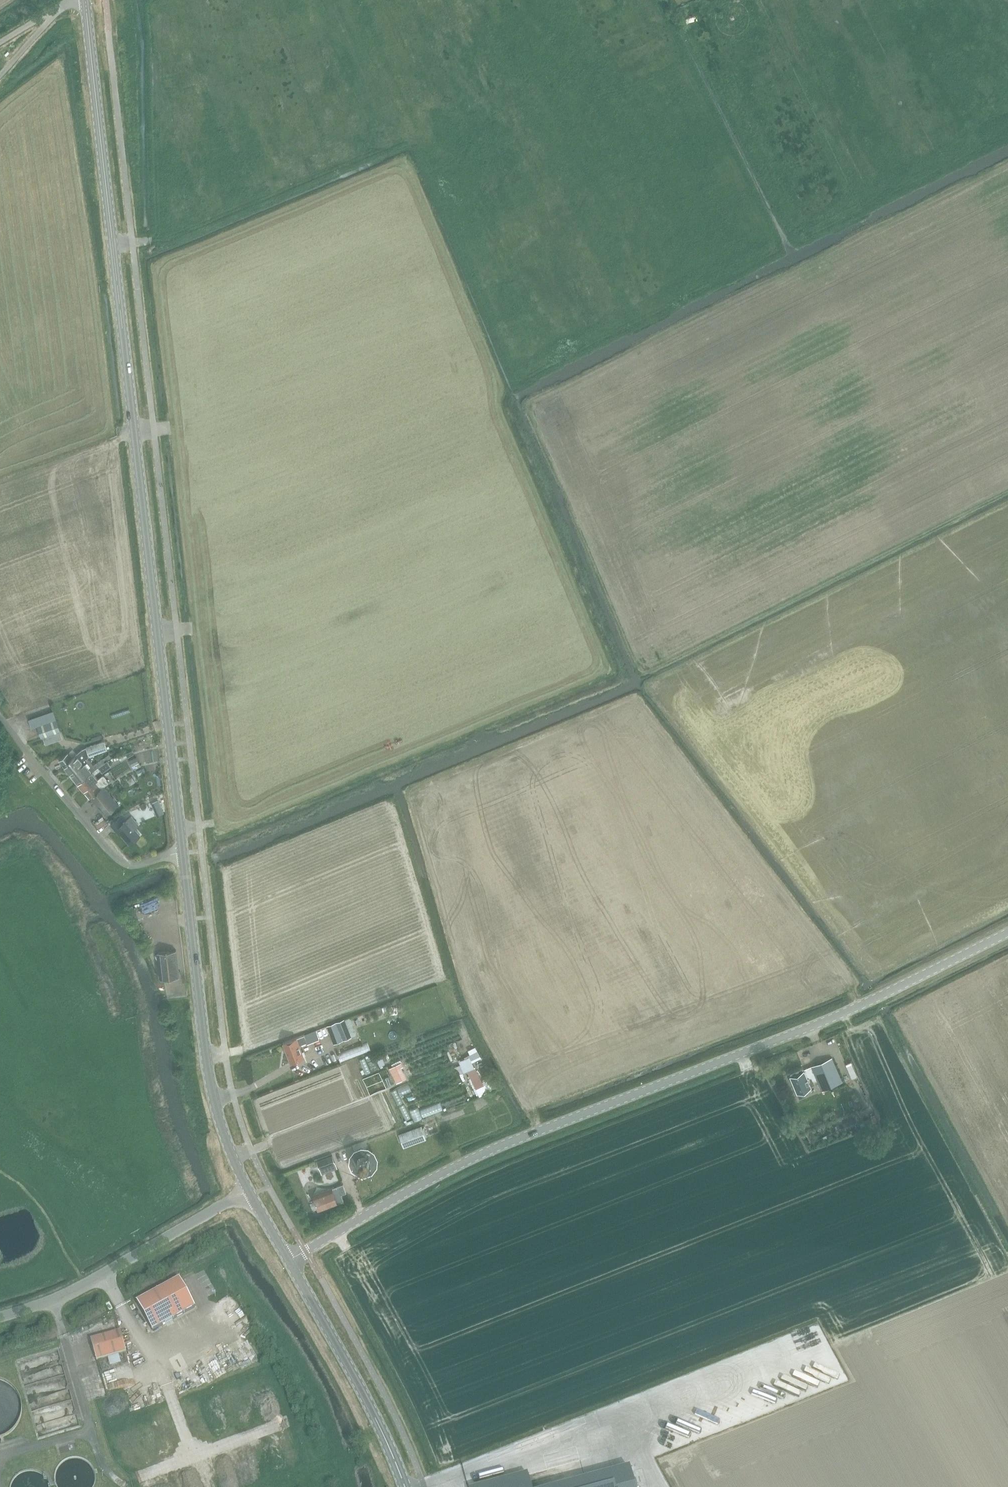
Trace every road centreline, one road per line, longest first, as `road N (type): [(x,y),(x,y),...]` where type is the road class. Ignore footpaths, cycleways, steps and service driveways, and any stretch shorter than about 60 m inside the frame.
road 1 (secondary): [(183,853),(85,0)]
road 2 (tertiary): [(289,1260),(516,1141),(810,1027),(1007,929)]
road 3 (secondary): [(248,1191),(208,1073),(183,853)]
road 4 (unclassified): [(0,1317),(59,1299),(248,1191)]
road 5 (residential): [(183,853),(121,862),(0,711)]
road 6 (secondary): [(405,1486),(289,1260)]

